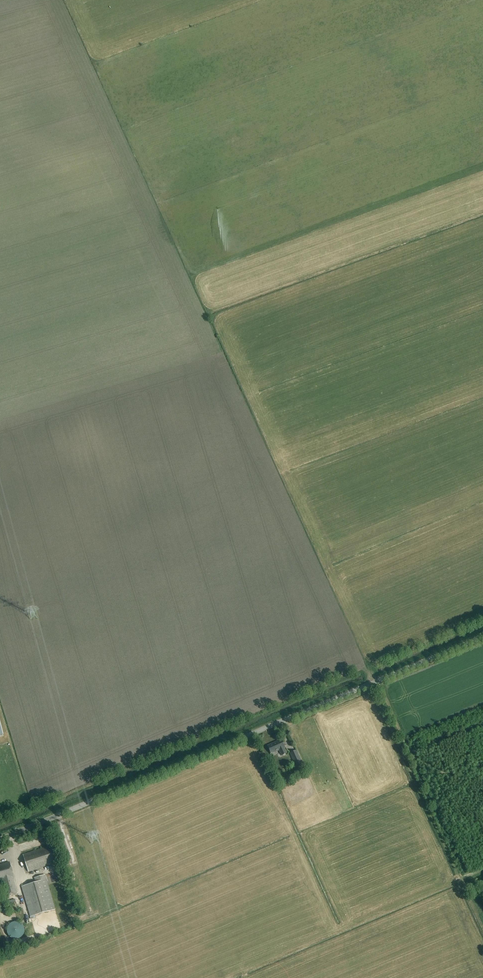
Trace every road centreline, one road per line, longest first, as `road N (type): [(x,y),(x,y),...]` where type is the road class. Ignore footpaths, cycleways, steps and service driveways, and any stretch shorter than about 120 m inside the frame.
road 1 (unclassified): [(482,637),(0,840)]
road 2 (track): [(482,932),(370,684)]

